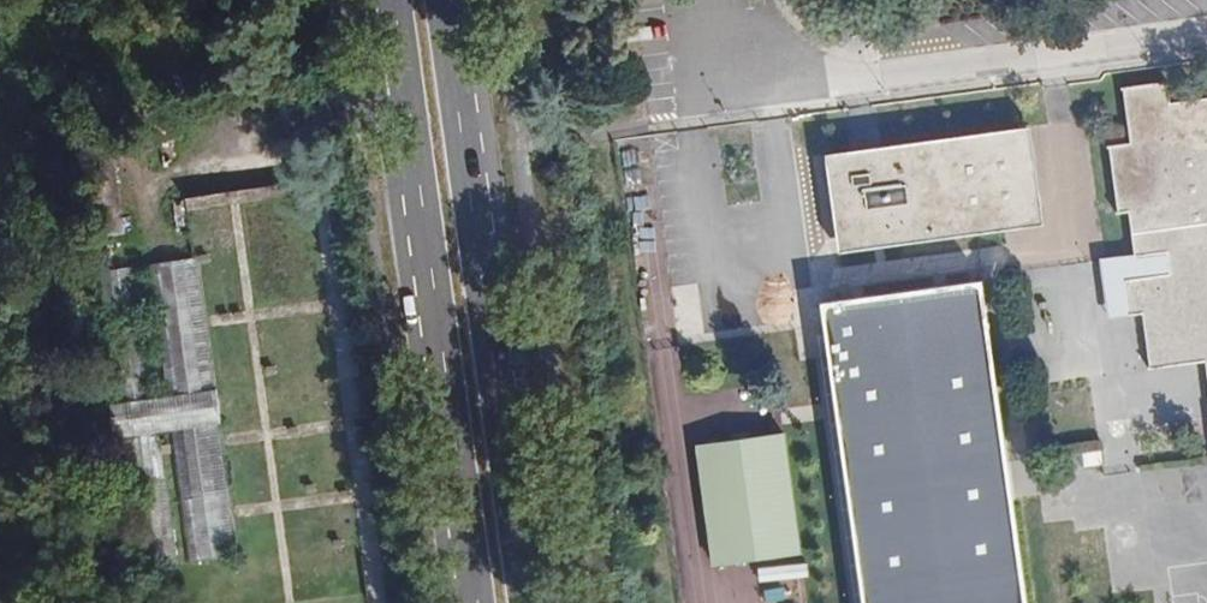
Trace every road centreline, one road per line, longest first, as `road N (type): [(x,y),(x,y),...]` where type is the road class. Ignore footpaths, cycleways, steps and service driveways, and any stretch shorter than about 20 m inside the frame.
road 1 (primary): [(380,0),(467,602)]
road 2 (primary): [(528,602),(445,0)]
road 3 (residential): [(1206,33),(866,73)]
road 4 (residential): [(866,73),(812,81),(731,59)]

